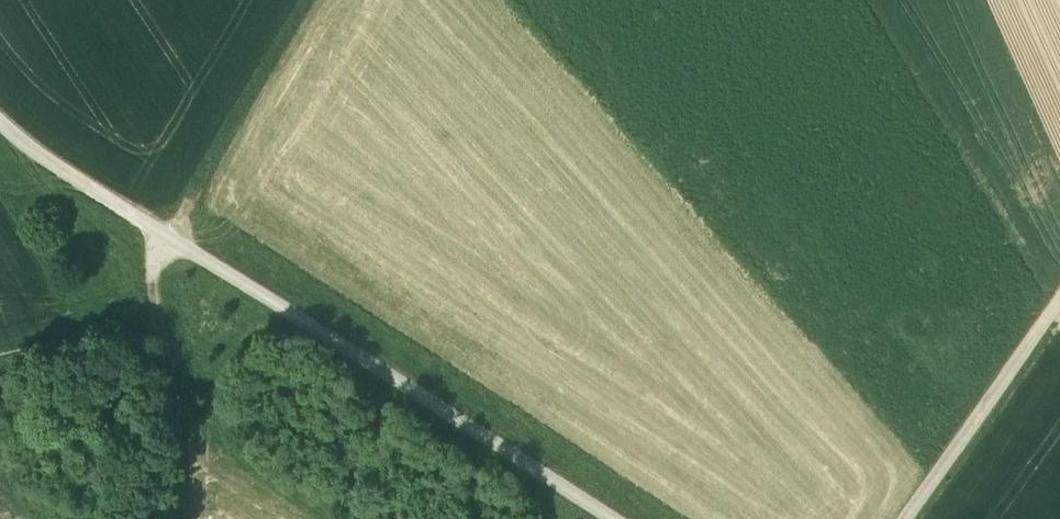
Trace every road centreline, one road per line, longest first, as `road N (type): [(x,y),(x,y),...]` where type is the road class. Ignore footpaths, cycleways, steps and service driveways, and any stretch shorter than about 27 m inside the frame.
road 1 (track): [(612,518),(169,238)]
road 2 (track): [(192,518),(156,259),(169,238)]
road 3 (track): [(169,238),(307,0)]
road 4 (track): [(1059,309),(908,518)]
road 5 (track): [(169,238),(0,126)]

